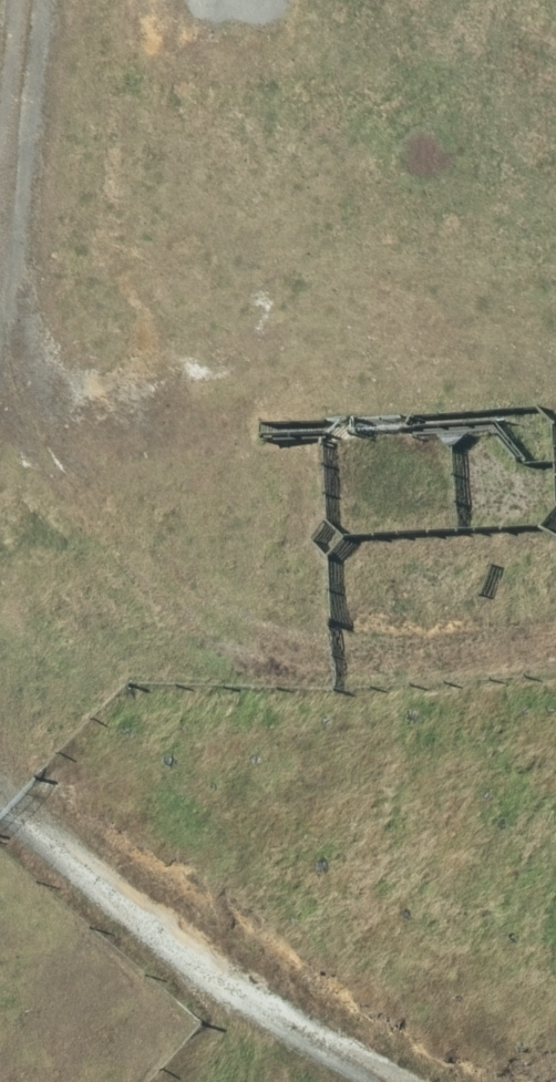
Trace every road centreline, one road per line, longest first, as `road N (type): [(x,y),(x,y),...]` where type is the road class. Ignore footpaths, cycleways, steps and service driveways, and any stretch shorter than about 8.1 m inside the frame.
road 1 (track): [(0,388),(109,536),(181,604),(249,640),(337,655),(555,643)]
road 2 (track): [(391,1081),(187,956),(0,802)]
road 3 (track): [(0,257),(33,0)]

